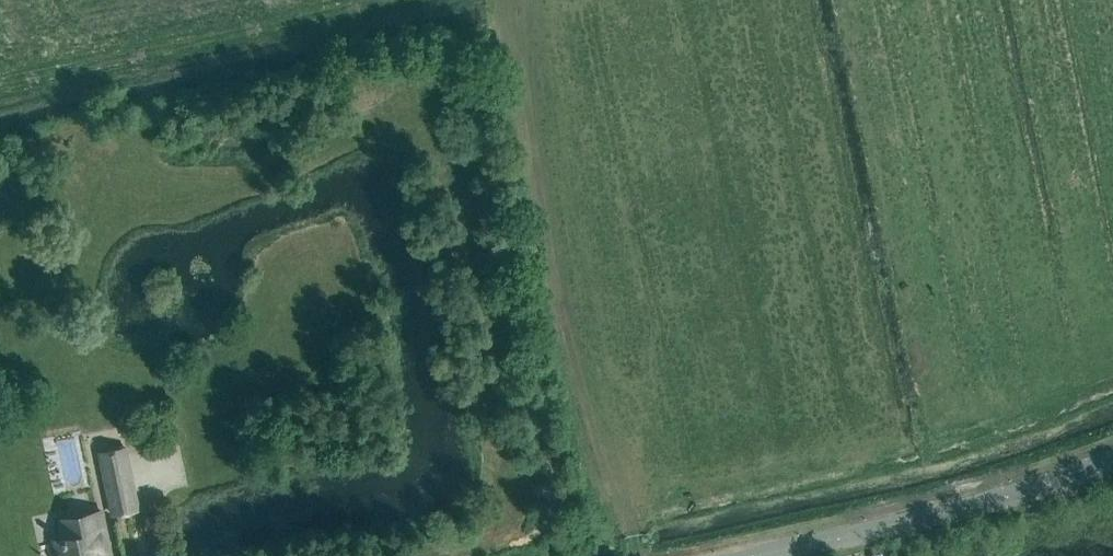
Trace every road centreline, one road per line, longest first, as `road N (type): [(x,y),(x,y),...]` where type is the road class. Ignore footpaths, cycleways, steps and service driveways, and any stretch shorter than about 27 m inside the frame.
road 1 (track): [(640,555),(632,513),(593,468),(507,2)]
road 2 (track): [(377,0),(0,78)]
road 3 (unclassified): [(750,555),(998,498),(1112,458)]

